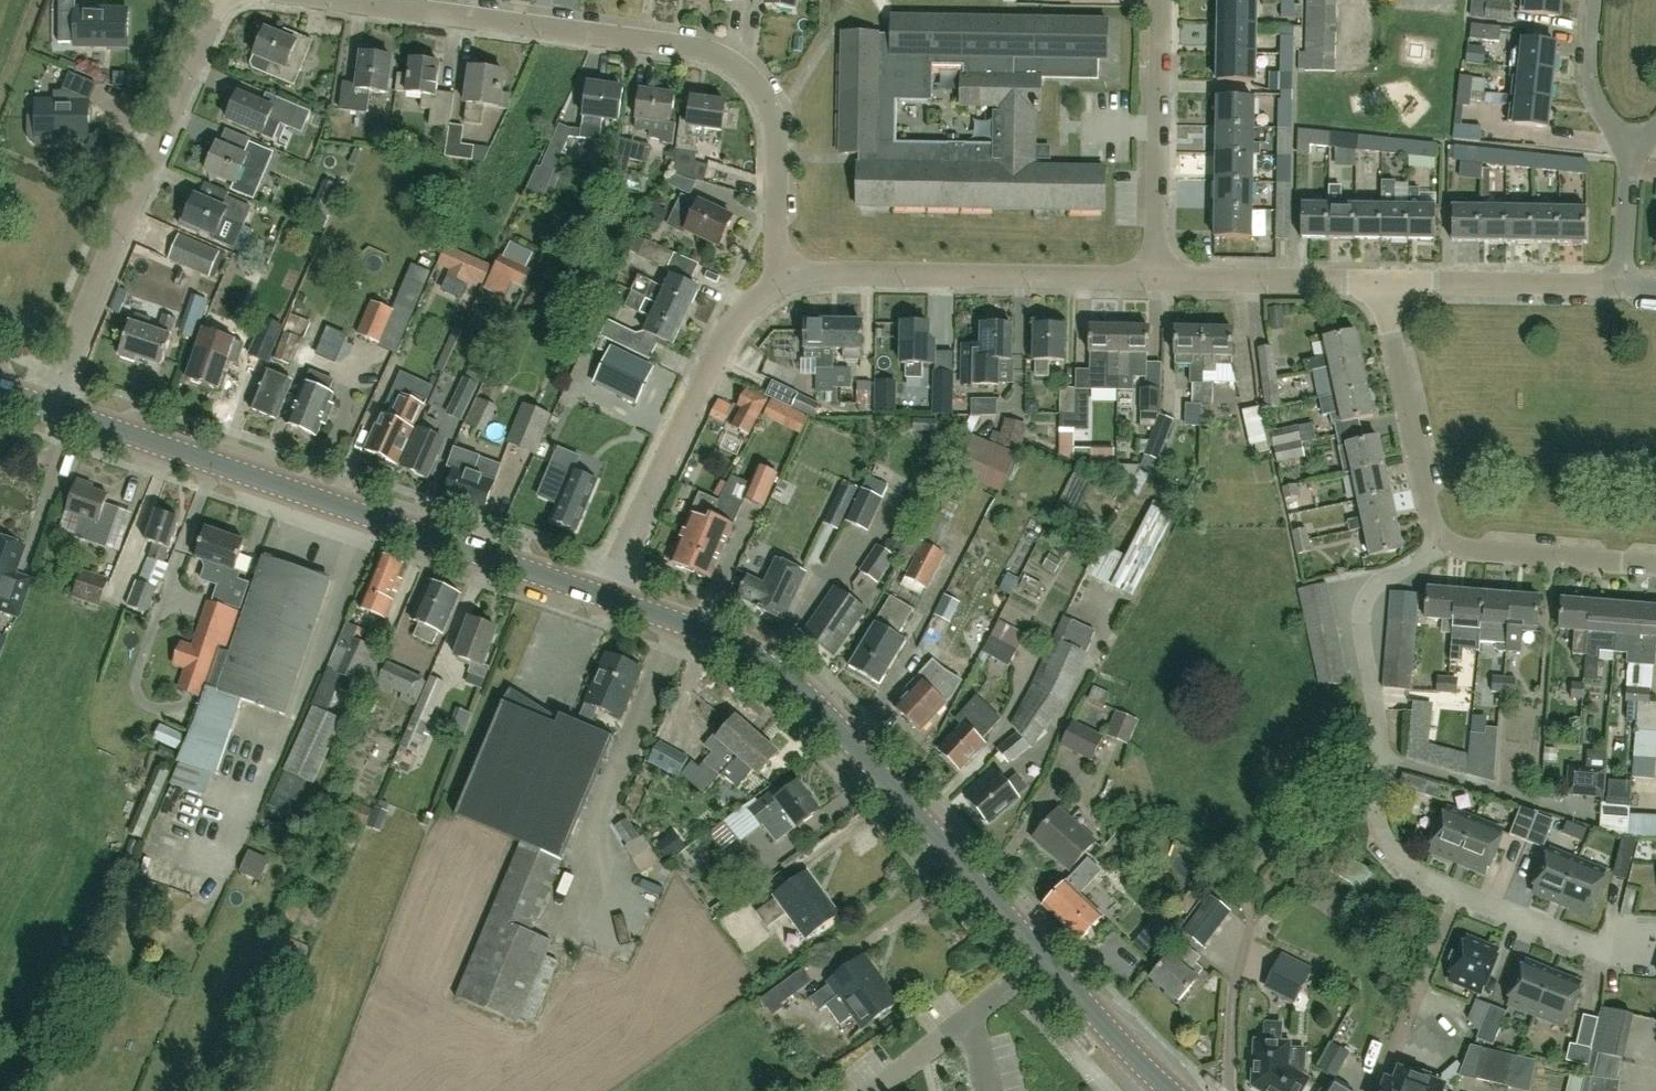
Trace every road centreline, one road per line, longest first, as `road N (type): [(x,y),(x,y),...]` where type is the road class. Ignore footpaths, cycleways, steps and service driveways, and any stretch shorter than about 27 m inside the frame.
road 1 (primary): [(1167,1090),(821,710),(773,669),(720,641),(603,596)]
road 2 (residential): [(781,283),(776,133),(766,93),(739,66),(692,46),(349,0)]
road 3 (residential): [(1445,540),(1375,588),(1360,614),(1375,689),(1382,837),(1425,881),(1457,896),(1592,949),(1634,946)]
road 4 (primary): [(603,596),(46,405)]
road 5 (residential): [(46,405),(218,0)]
road 6 (residential): [(781,283),(816,273),(1156,279)]
road 7 (residential): [(603,596),(730,328),(751,301),(781,283)]
road 8 (residential): [(1156,279),(1161,0)]
road 9 (residential): [(1379,282),(1432,528),(1445,540)]
road 10 (residential): [(1622,283),(1379,282)]
road 11 (residential): [(1379,282),(1156,279)]
road 12 (residential): [(1445,540),(1462,550),(1655,564)]
road 13 (residential): [(1631,163),(1587,78),(1591,0)]
road 14 (residential): [(1230,1090),(1231,1024),(1250,930)]
road 15 (residential): [(1622,283),(1631,163)]

